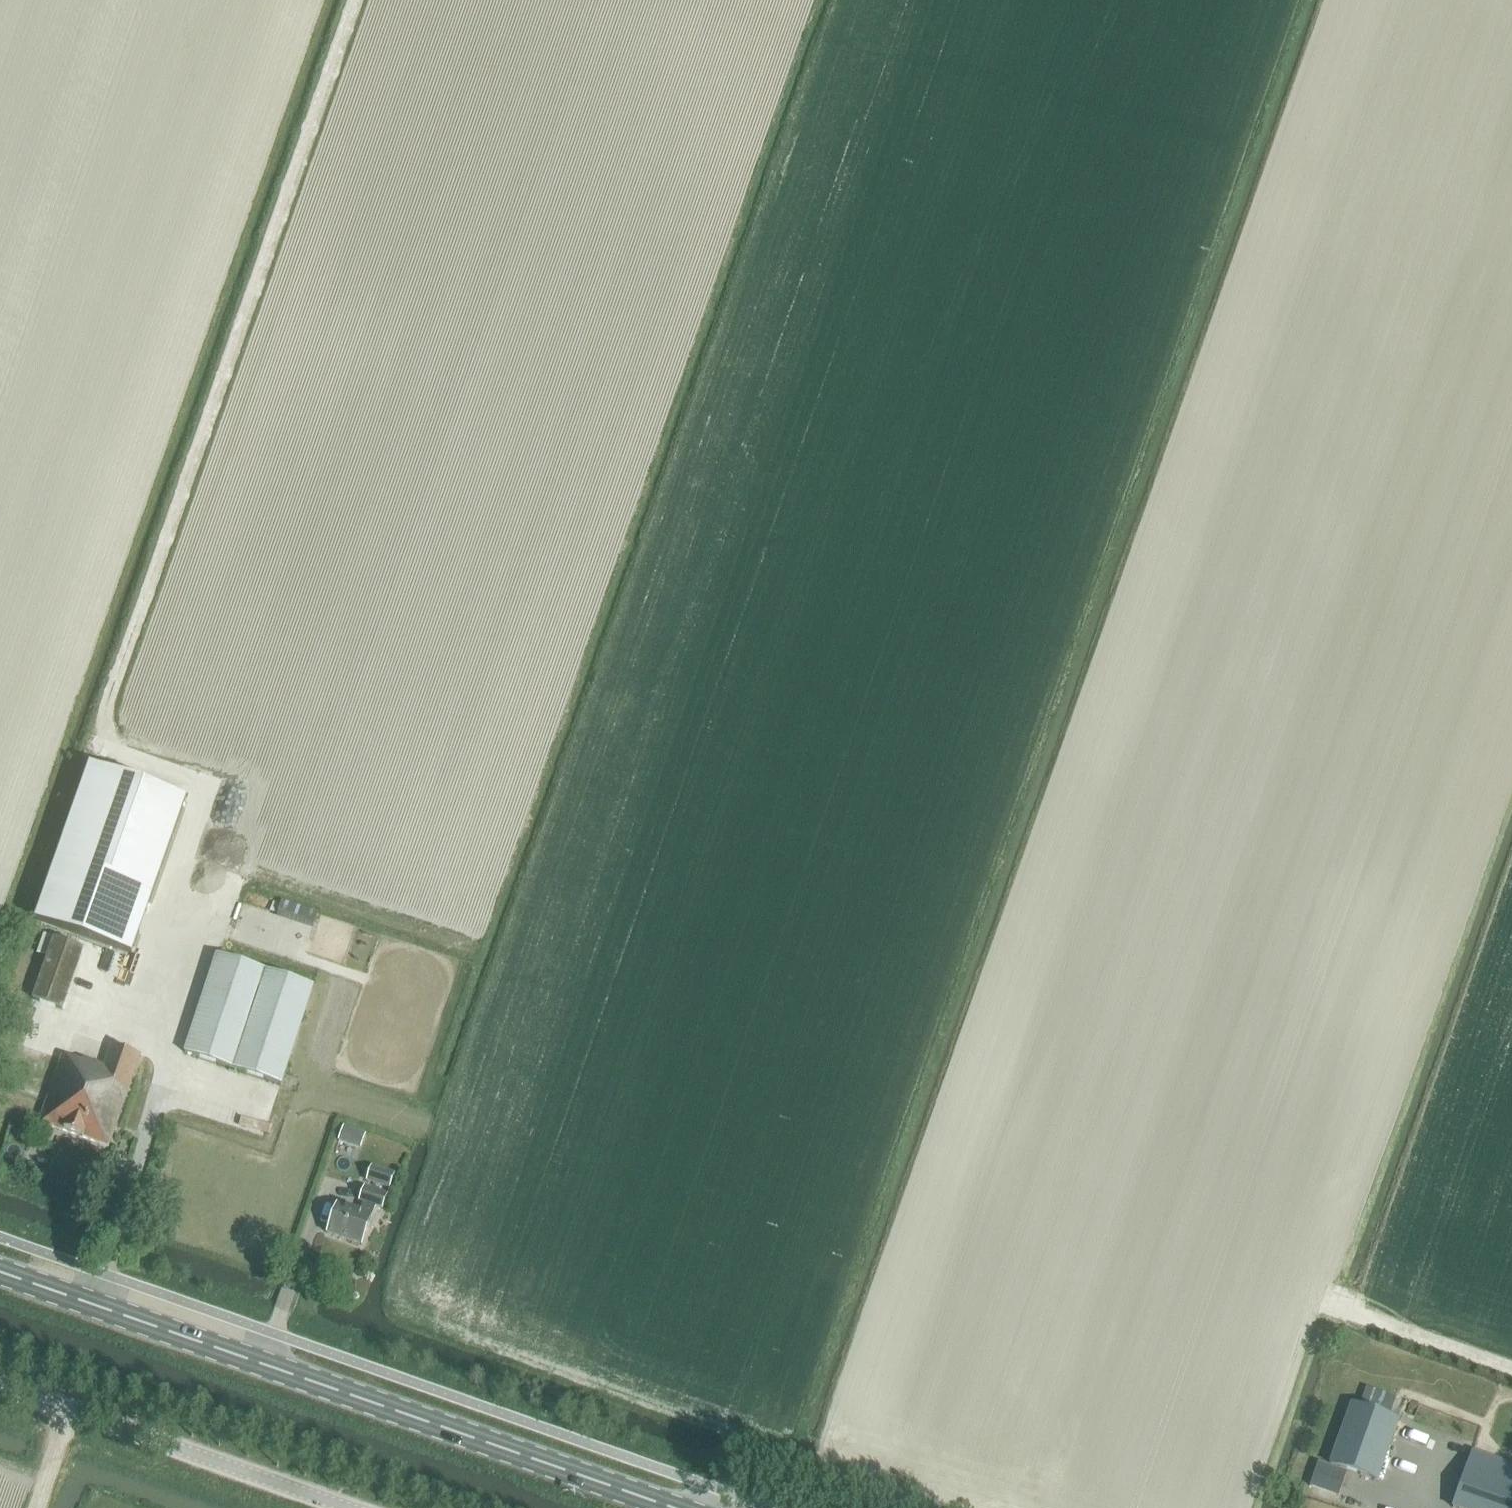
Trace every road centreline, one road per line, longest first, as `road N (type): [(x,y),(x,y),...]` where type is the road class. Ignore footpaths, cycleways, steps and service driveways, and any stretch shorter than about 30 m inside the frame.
road 1 (primary): [(658,1507),(0,1270)]
road 2 (unclassified): [(357,1507),(0,1382)]

